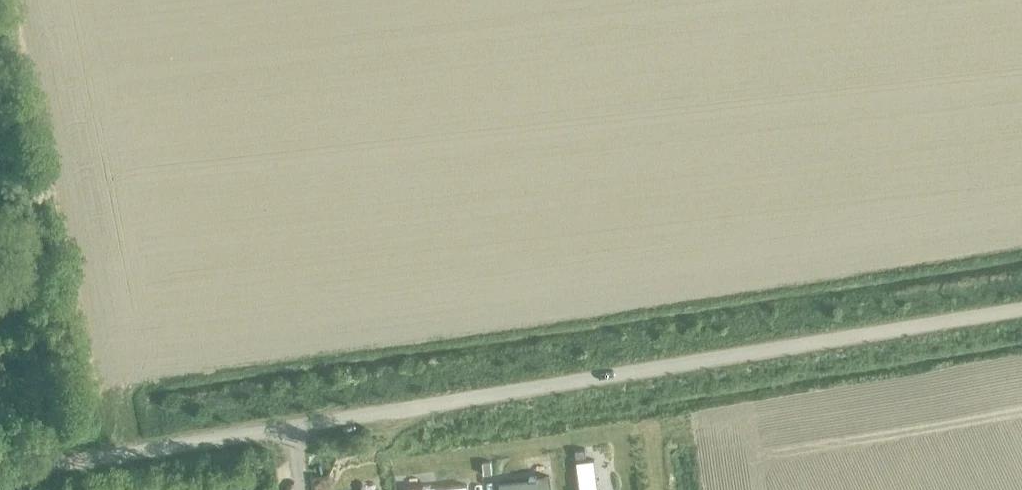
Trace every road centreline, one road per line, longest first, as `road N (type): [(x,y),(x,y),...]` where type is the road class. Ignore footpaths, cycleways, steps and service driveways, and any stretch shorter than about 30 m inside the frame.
road 1 (unclassified): [(1021,309),(0,475)]

